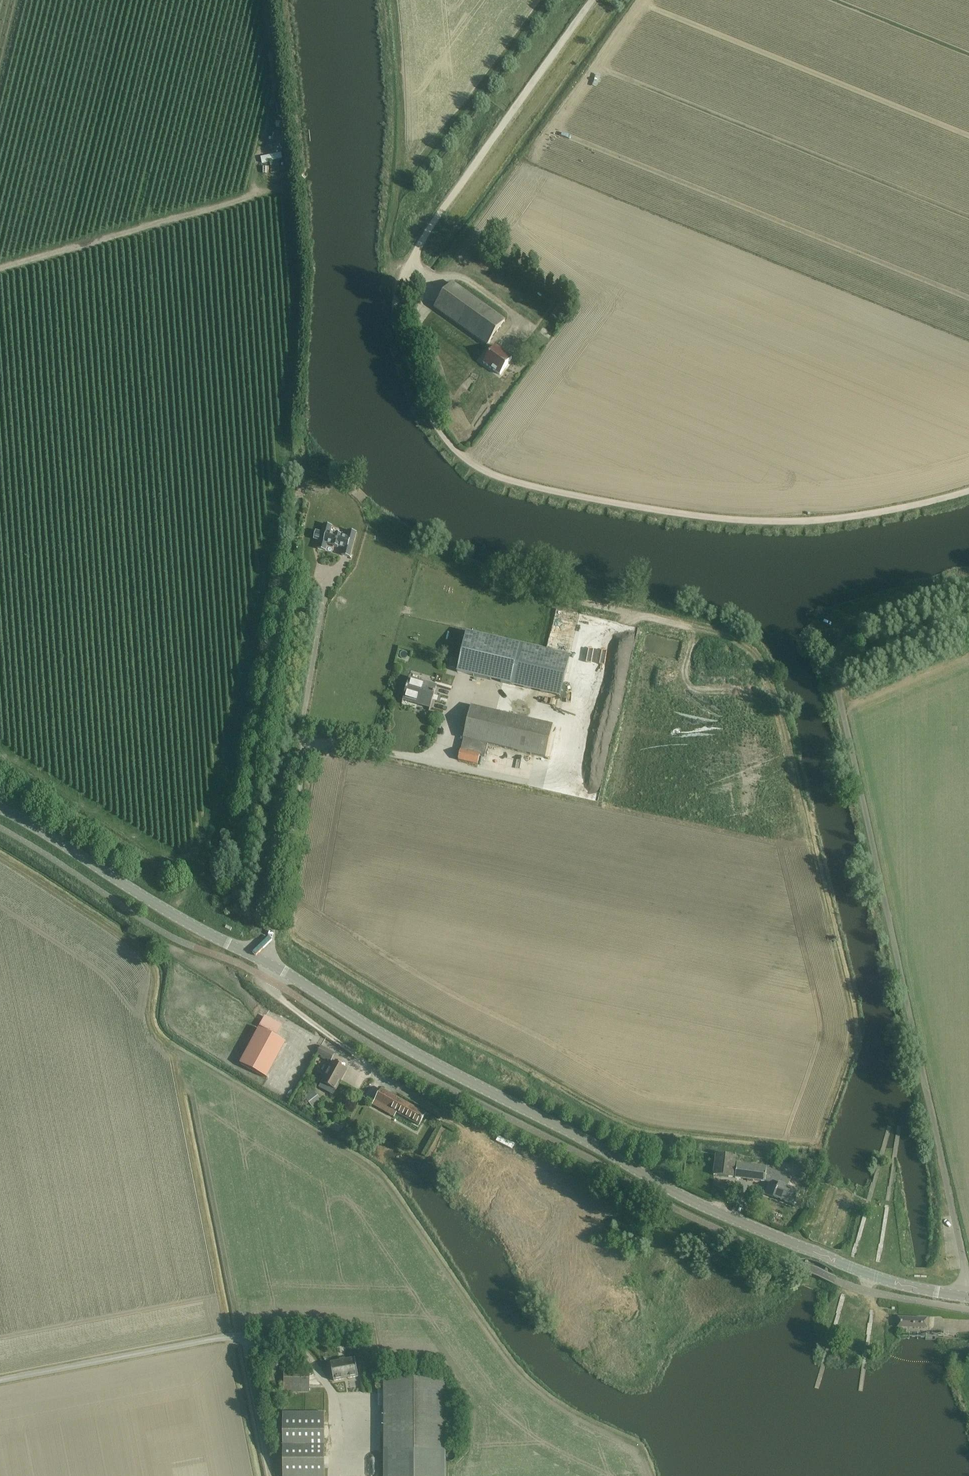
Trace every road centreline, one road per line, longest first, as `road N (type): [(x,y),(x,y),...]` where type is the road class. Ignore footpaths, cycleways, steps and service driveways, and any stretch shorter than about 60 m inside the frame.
road 1 (track): [(968,490),(838,519),(690,514),(500,477),(453,451),(432,425),(406,377),(392,302),(404,267),(592,0)]
road 2 (track): [(168,913),(200,886),(208,863),(289,450),(297,294),(287,192),(276,188),(0,268)]
road 3 (secondary): [(839,1263),(671,1191),(381,1034),(0,808)]
road 4 (unclassified): [(963,1297),(965,1270),(834,664),(848,641),(968,592)]
road 5 (secondary): [(839,1263),(963,1297)]

